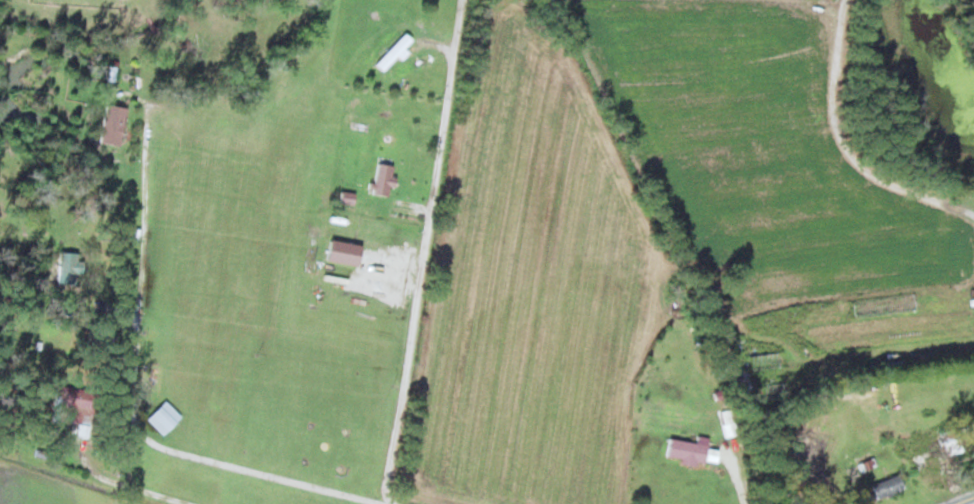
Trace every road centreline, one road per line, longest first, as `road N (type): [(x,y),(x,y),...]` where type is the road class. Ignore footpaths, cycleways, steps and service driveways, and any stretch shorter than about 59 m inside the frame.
road 1 (track): [(973,212),(901,182),(855,151),(849,128),(858,0)]
road 2 (track): [(78,430),(95,473),(192,503)]

